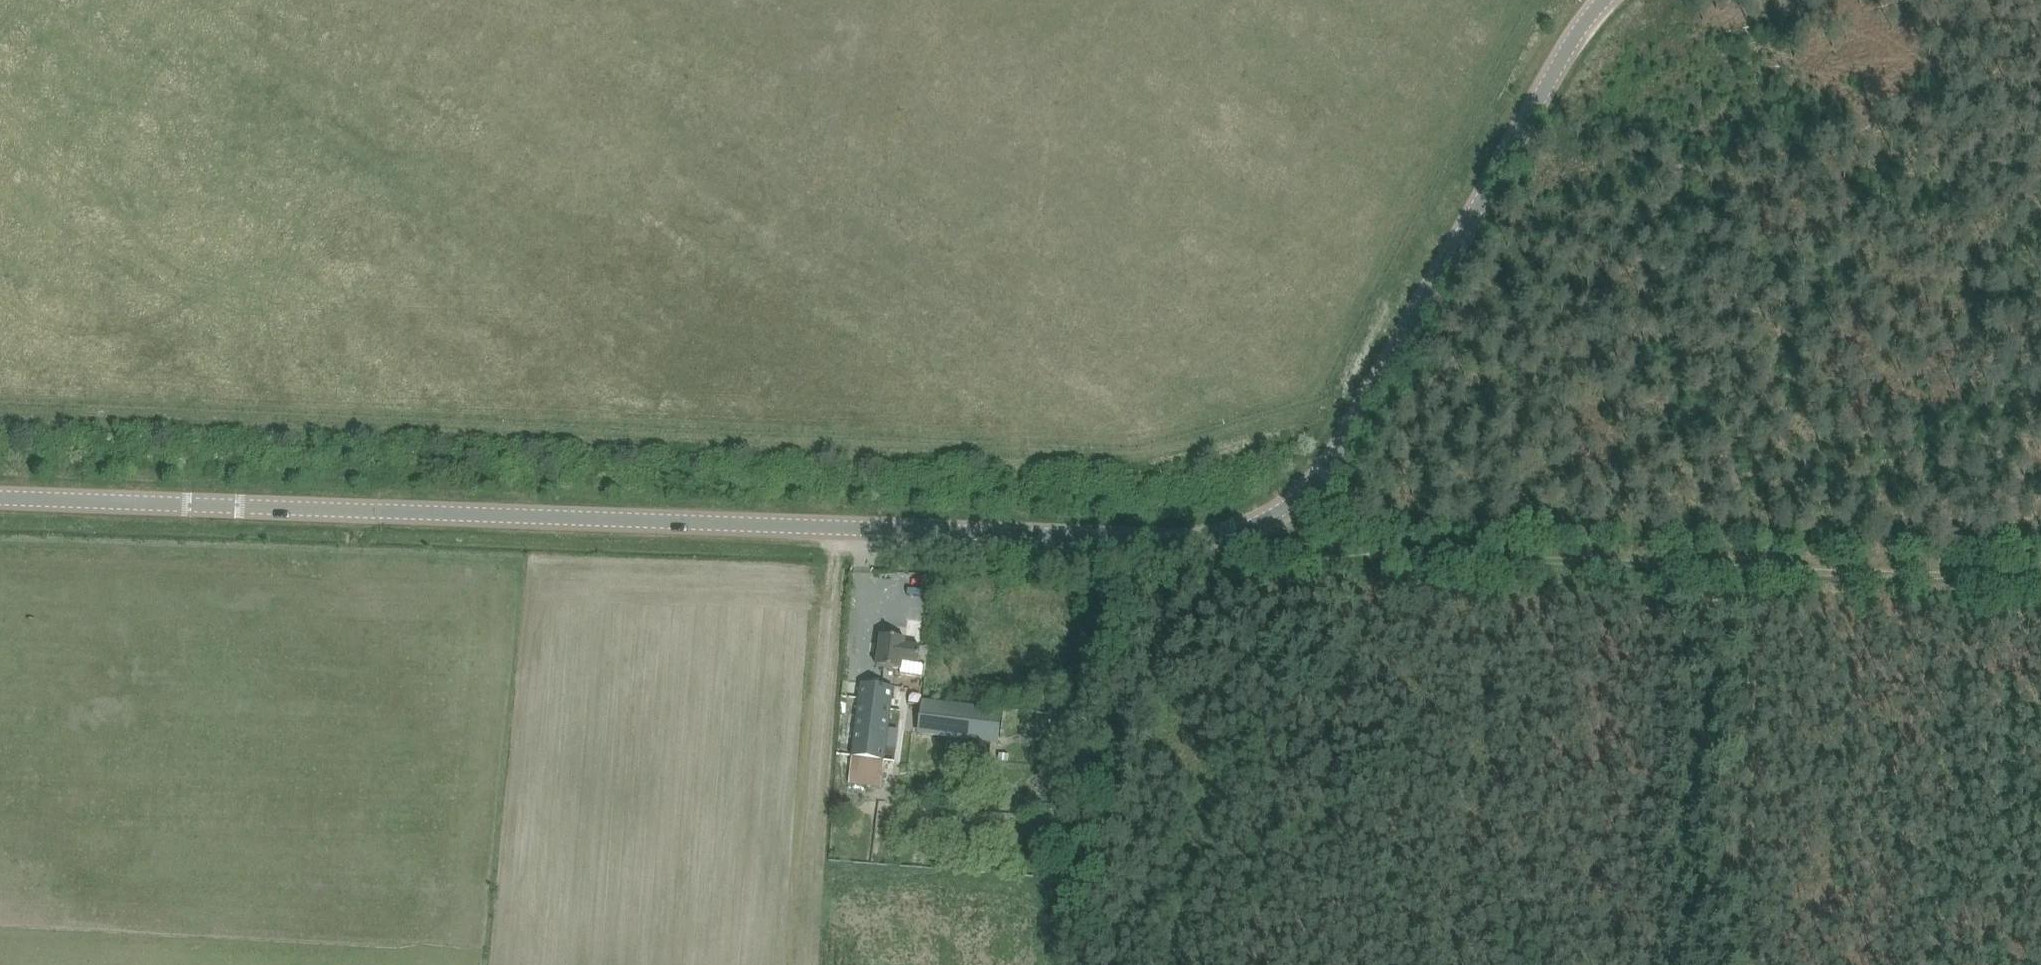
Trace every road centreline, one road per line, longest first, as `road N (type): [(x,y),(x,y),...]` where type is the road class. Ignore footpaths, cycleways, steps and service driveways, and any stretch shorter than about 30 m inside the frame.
road 1 (unclassified): [(1280,512),(1245,529),(1171,539),(0,497)]
road 2 (track): [(2040,578),(1330,548),(1292,531),(1280,512)]
road 3 (unclassified): [(1280,512),(1332,463),(1603,0)]

